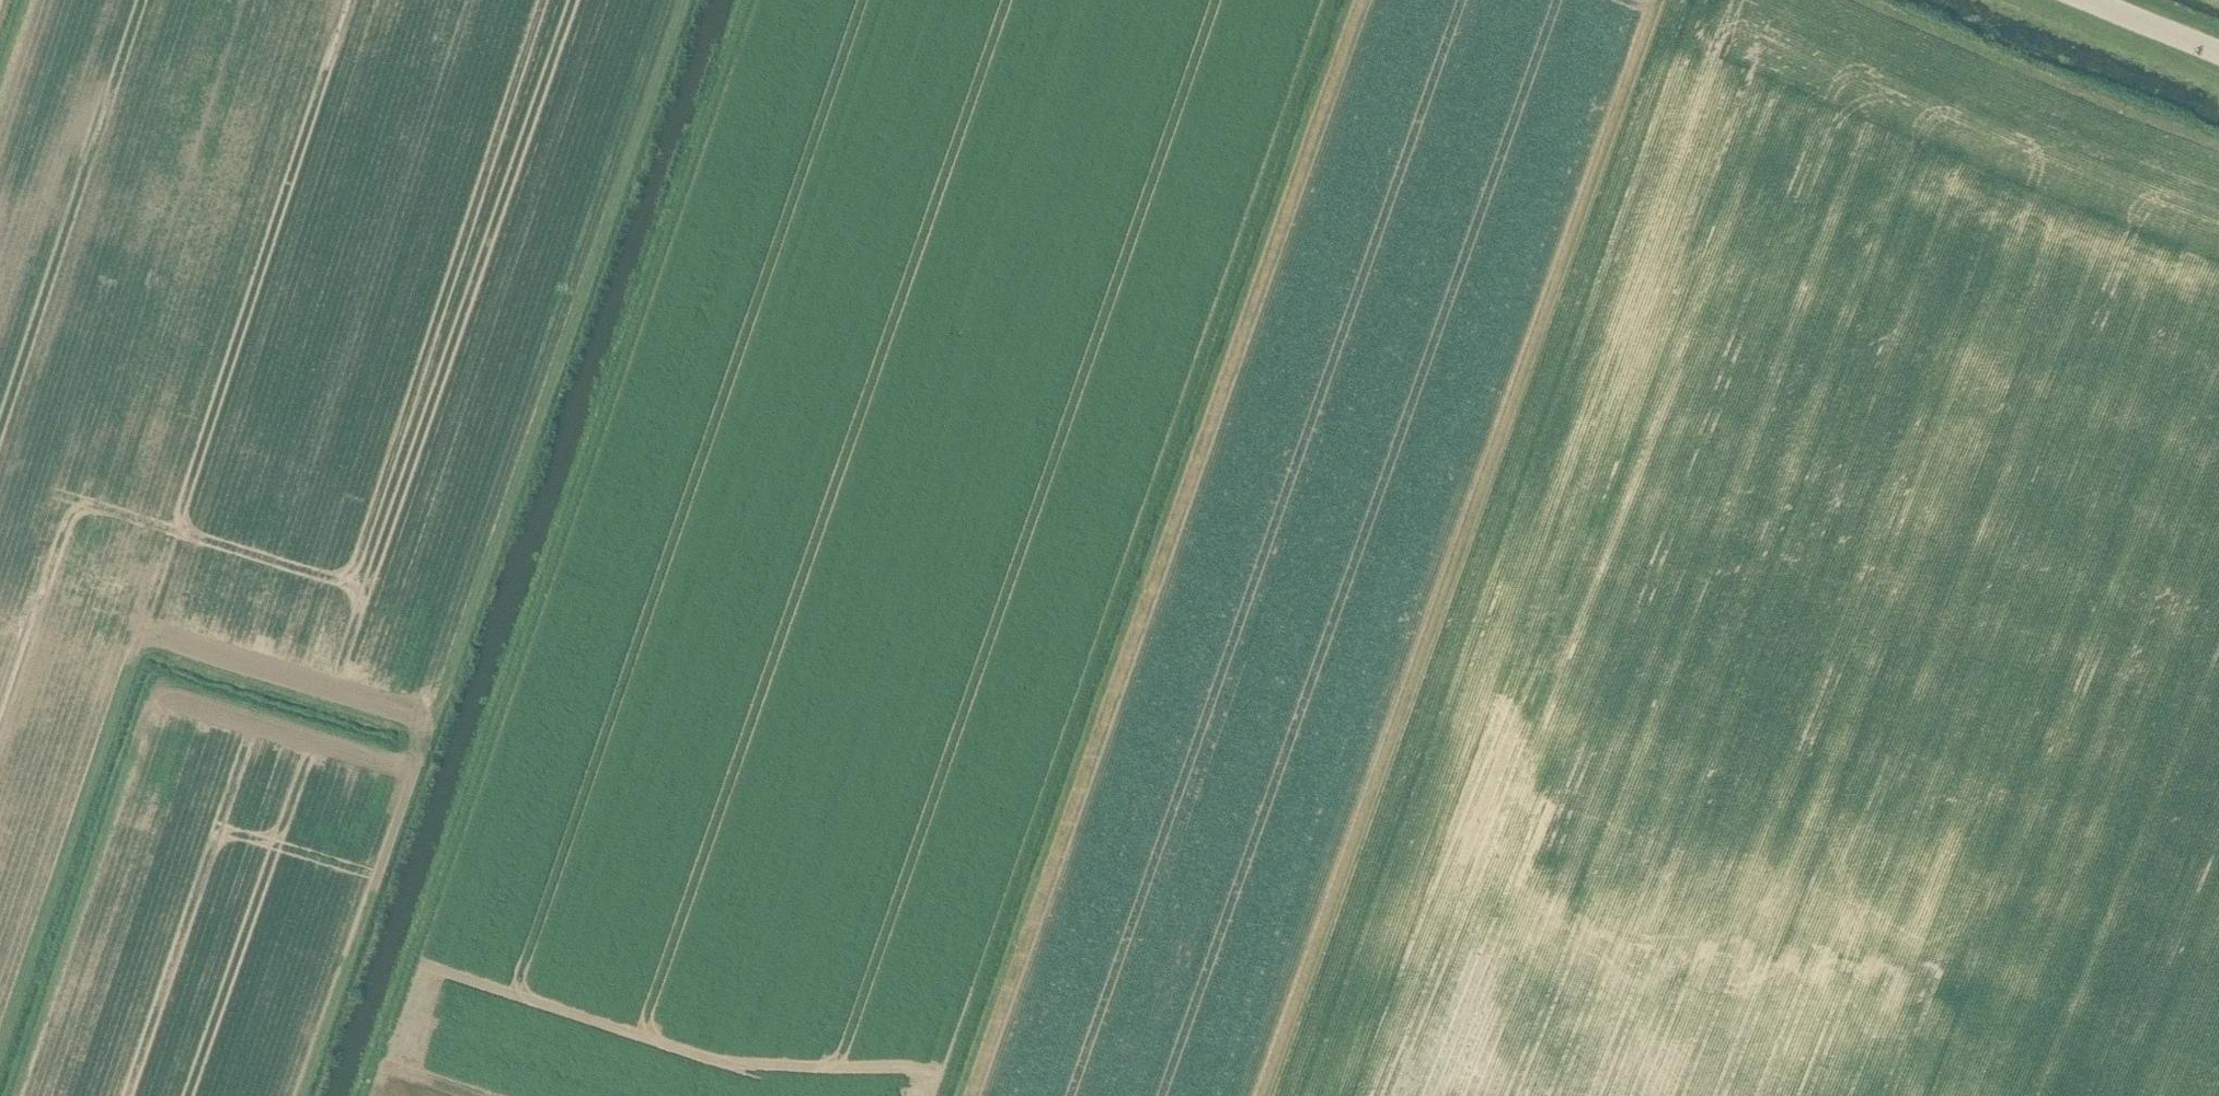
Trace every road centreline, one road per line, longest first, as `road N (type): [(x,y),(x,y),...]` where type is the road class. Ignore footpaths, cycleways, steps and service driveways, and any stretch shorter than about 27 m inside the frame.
road 1 (unclassified): [(2218,53),(2088,0)]

